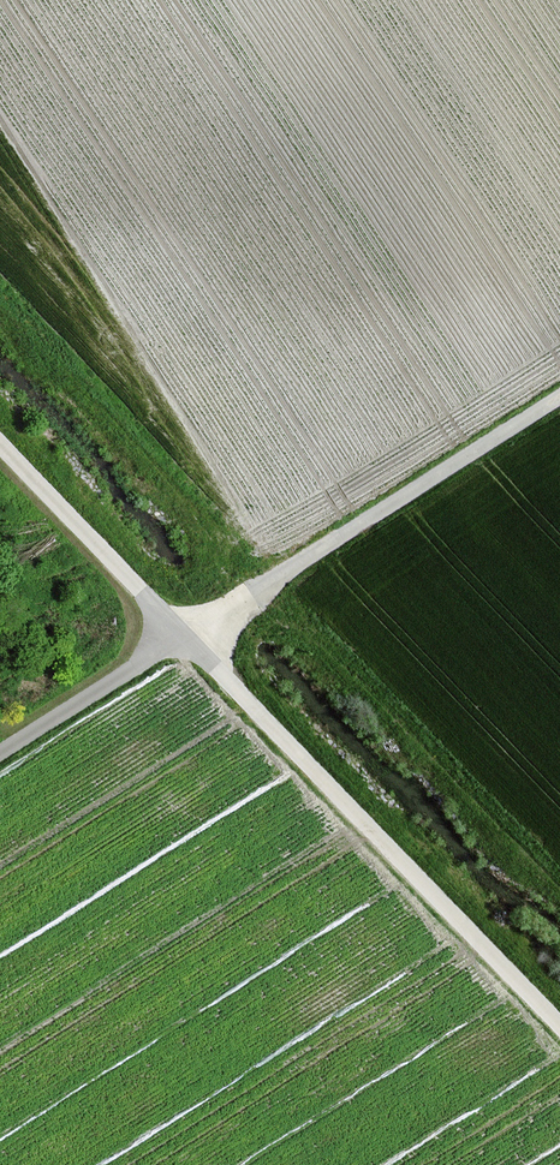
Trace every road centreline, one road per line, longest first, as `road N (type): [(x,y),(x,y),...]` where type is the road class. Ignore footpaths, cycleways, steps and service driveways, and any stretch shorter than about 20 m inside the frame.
road 1 (track): [(559,1027),(0,446)]
road 2 (unclassified): [(0,754),(559,397)]

